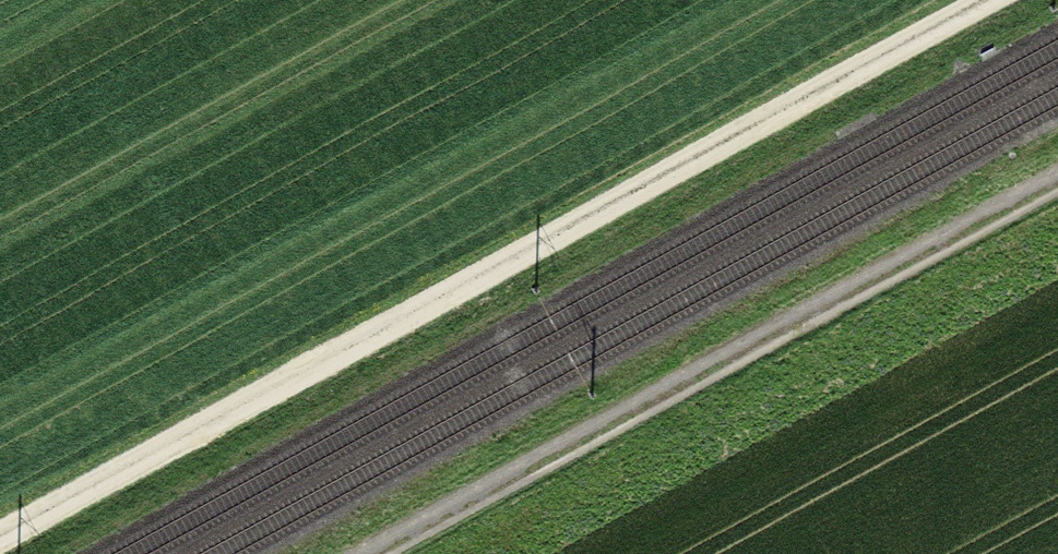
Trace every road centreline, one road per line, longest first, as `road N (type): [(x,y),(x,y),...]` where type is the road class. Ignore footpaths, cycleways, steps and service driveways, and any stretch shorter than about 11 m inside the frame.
road 1 (track): [(0,543),(997,0)]
road 2 (track): [(1057,178),(366,553)]

